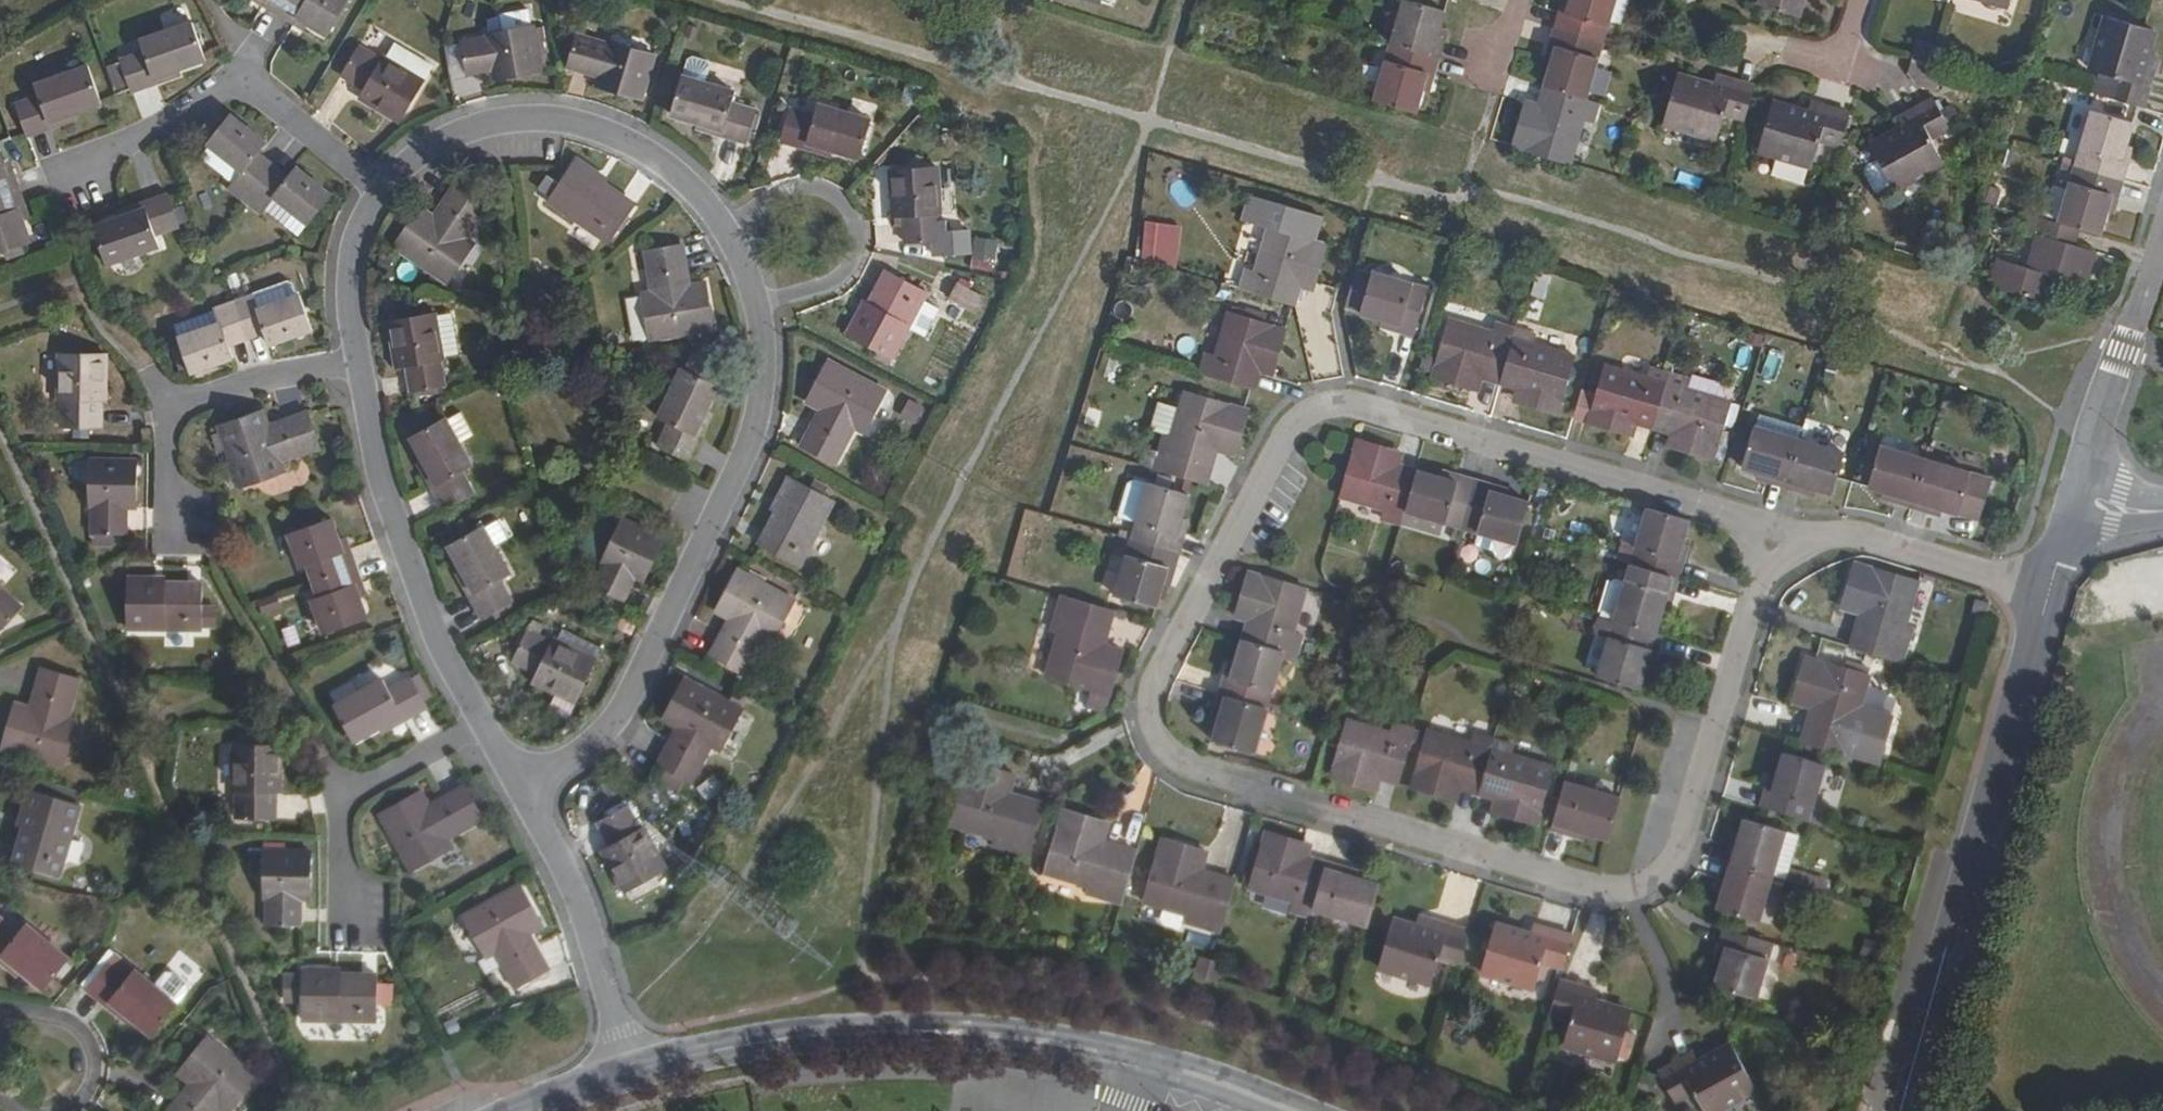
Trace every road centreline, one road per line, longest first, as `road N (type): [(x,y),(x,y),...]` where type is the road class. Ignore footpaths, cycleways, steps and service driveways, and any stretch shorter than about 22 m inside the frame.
road 1 (residential): [(1779,529),(1676,866),(1640,890),(1593,889),(1202,778),(1166,750),(1152,716),(1158,678),(1296,420),(1338,403),(1354,408)]
road 2 (residential): [(632,1072),(782,1039),(959,1031),(1133,1057),(1294,1110)]
road 3 (residential): [(758,307),(763,359),(751,431),(632,693),(588,746),(523,787)]
road 4 (residential): [(2051,591),(1904,1110)]
road 5 (residential): [(1354,408),(1779,529)]
road 6 (residential): [(380,190),(413,158),(465,131),(561,121),(655,158),(725,228)]
road 7 (residential): [(51,180),(227,82),(255,87),(380,190)]
road 8 (residential): [(483,721),(440,640),(380,479),(358,359)]
road 9 (residential): [(194,521),(172,521),(167,403),(358,359)]
road 10 (residential): [(523,787),(572,886),(632,1072)]
road 11 (residential): [(725,228),(796,190),(828,194),(851,216),(857,244),(844,273),(758,307)]
road 12 (residential): [(1779,529),(1863,534),(2051,591)]
road 13 (residential): [(357,907),(343,856),(344,790),(483,721)]
road 14 (residential): [(2162,245),(2085,472)]
road 15 (residential): [(358,359),(352,252),(380,190)]
road 16 (residential): [(83,1103),(97,1070),(87,1036),(57,1015),(0,1008)]

